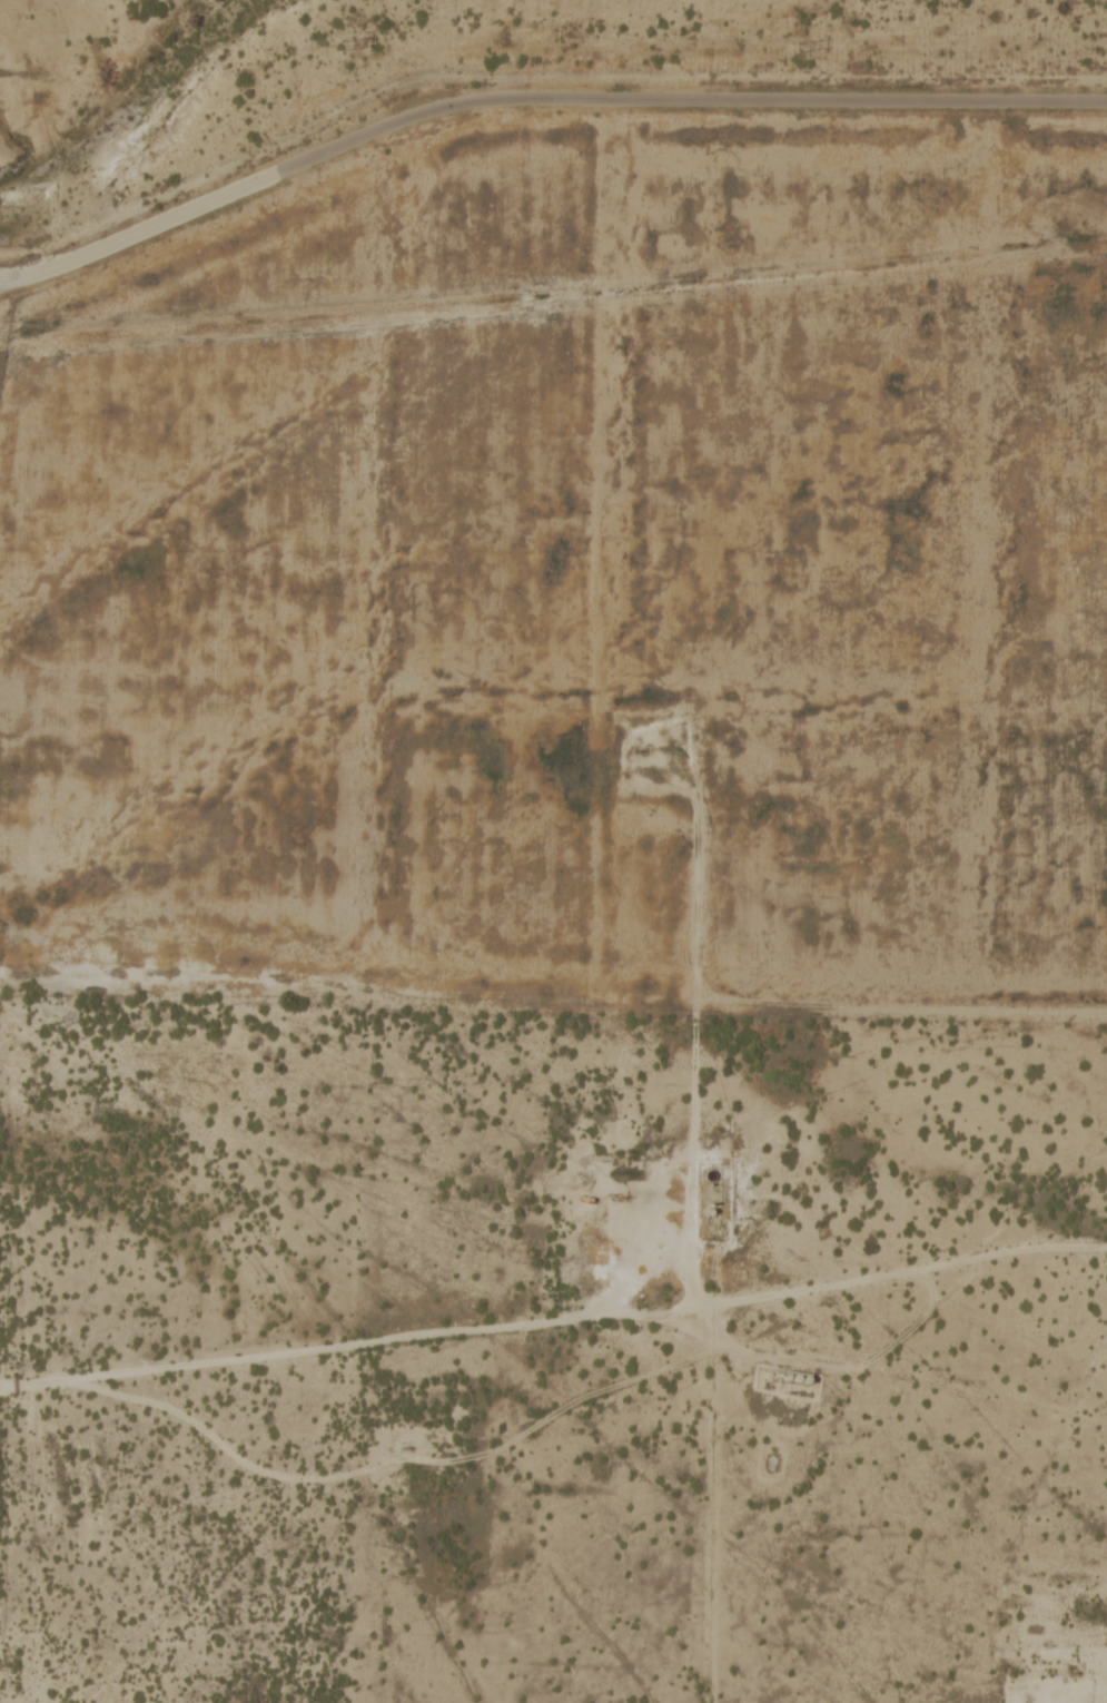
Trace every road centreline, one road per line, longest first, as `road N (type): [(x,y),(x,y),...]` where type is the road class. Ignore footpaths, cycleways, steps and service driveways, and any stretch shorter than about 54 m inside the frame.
road 1 (residential): [(0,273),(382,102),(427,90),(1106,95)]
road 2 (residential): [(644,738),(670,744),(700,786),(692,1301),(1046,1243),(1106,1243)]

